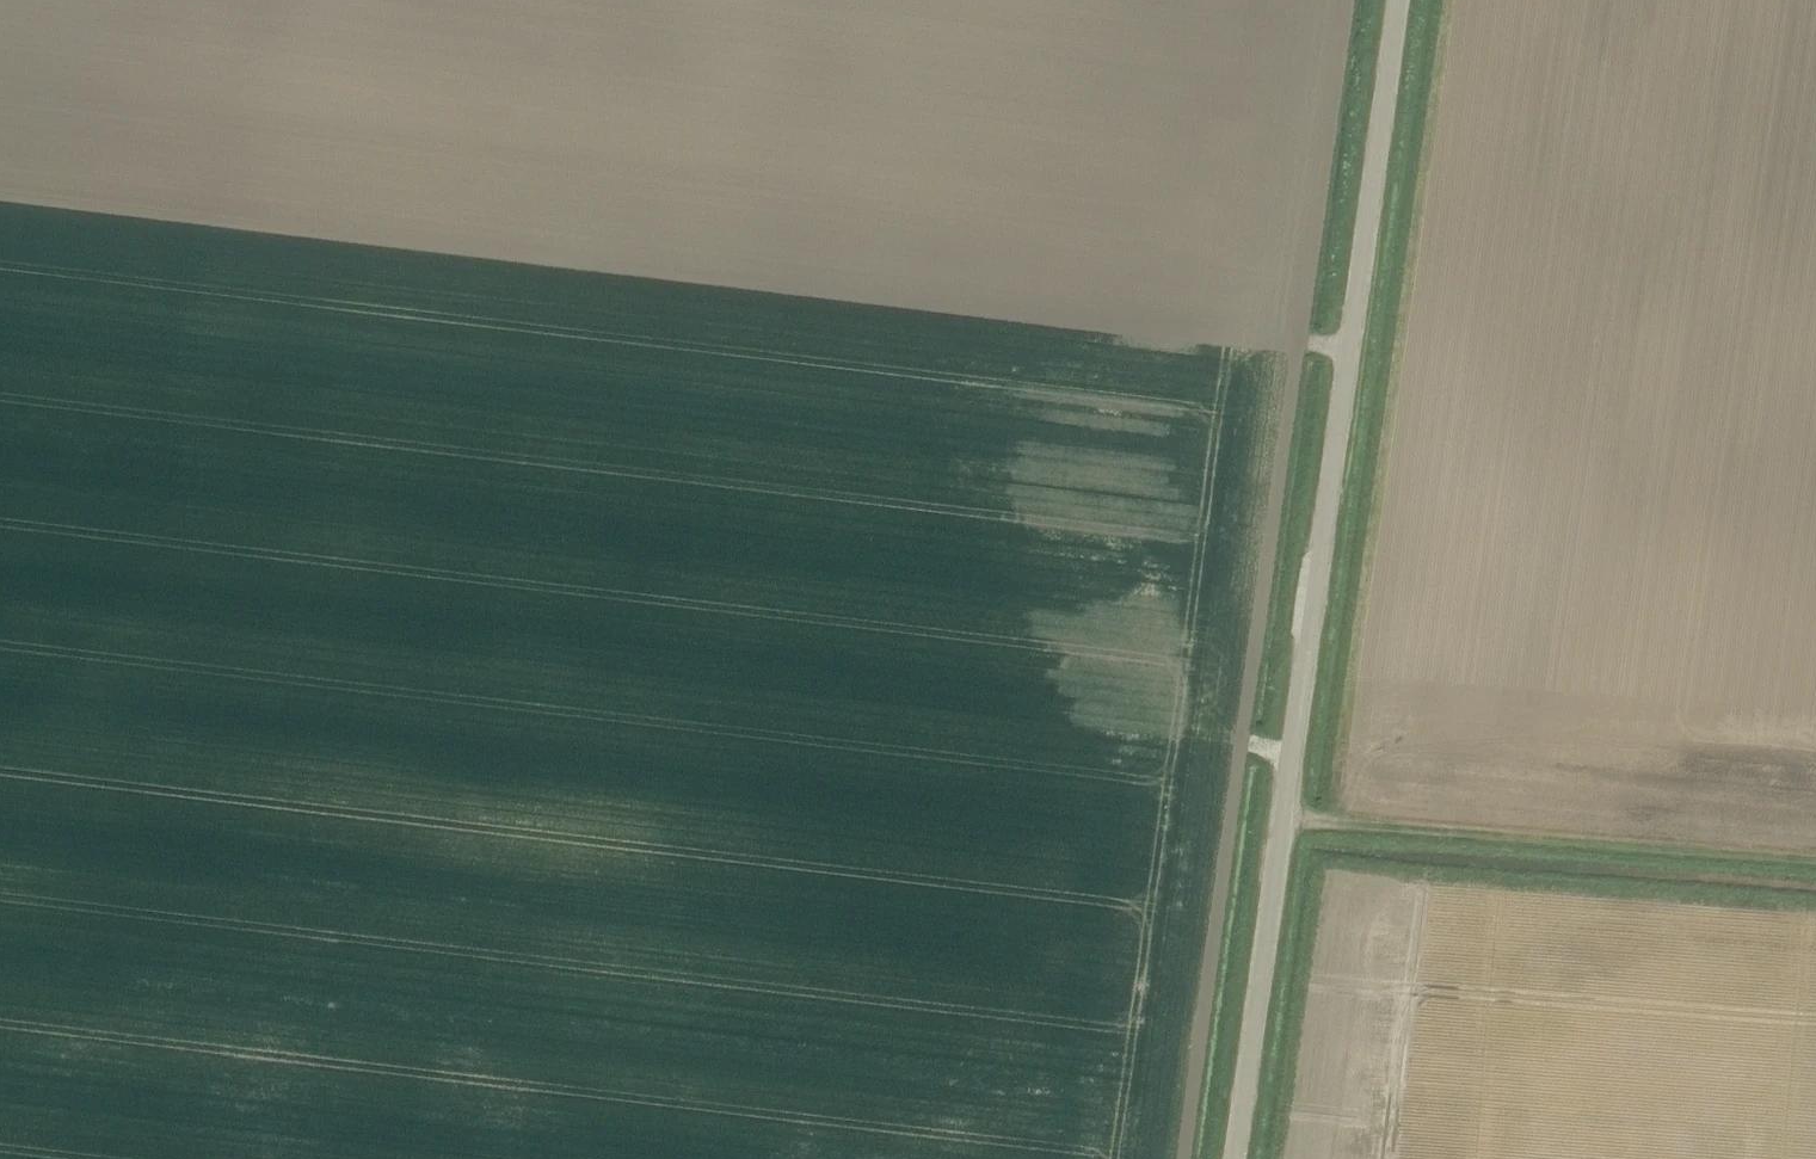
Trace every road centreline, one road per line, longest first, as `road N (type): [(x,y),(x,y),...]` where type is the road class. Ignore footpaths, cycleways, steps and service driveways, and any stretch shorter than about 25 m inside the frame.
road 1 (unclassified): [(1237,1158),(1401,0)]

